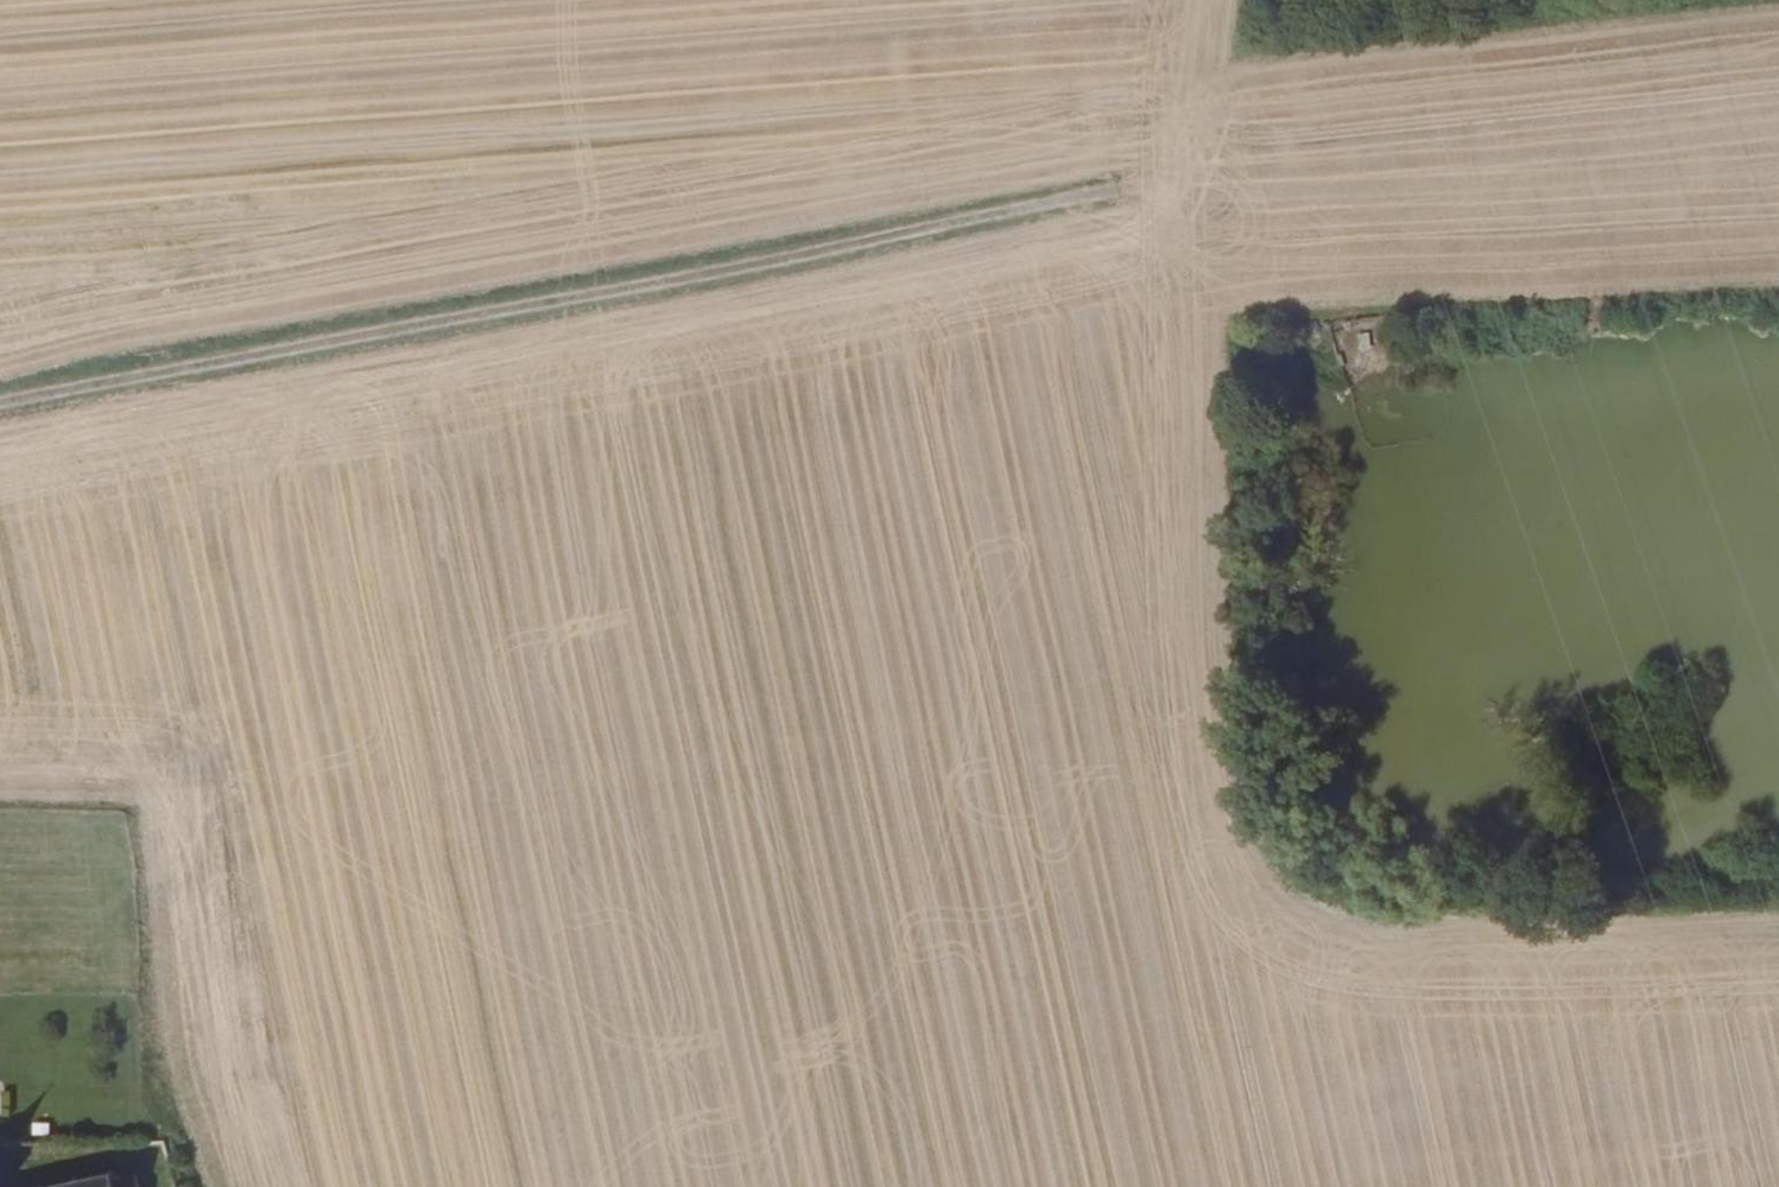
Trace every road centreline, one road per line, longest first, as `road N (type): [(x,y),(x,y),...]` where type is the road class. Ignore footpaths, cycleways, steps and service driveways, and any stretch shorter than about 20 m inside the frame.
road 1 (track): [(1139,186),(0,404)]

